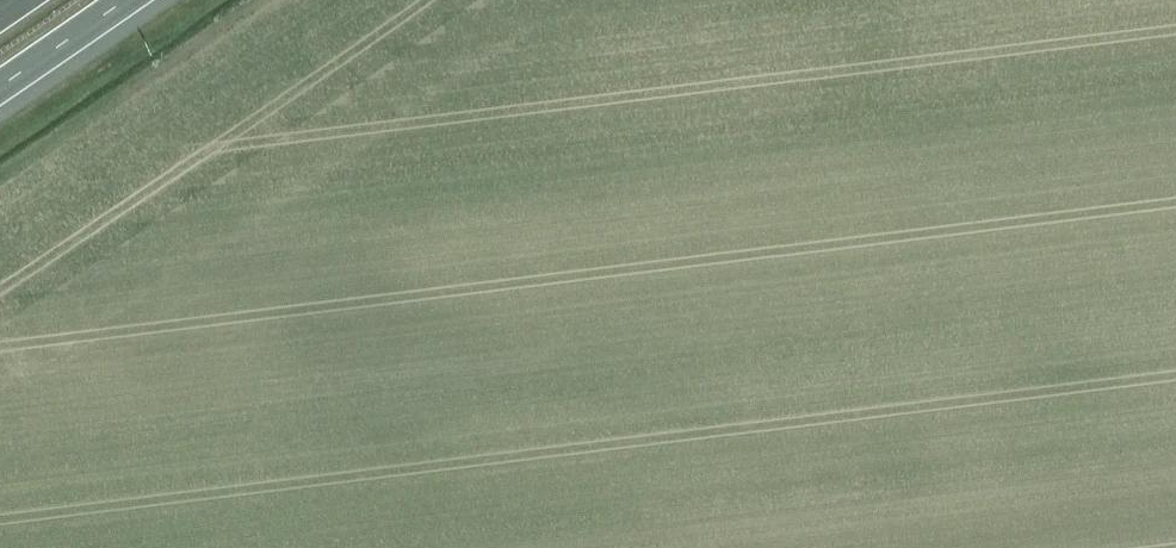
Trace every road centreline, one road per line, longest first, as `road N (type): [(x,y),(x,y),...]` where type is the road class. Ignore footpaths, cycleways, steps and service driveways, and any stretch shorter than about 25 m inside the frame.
road 1 (motorway): [(0,87),(120,0)]

